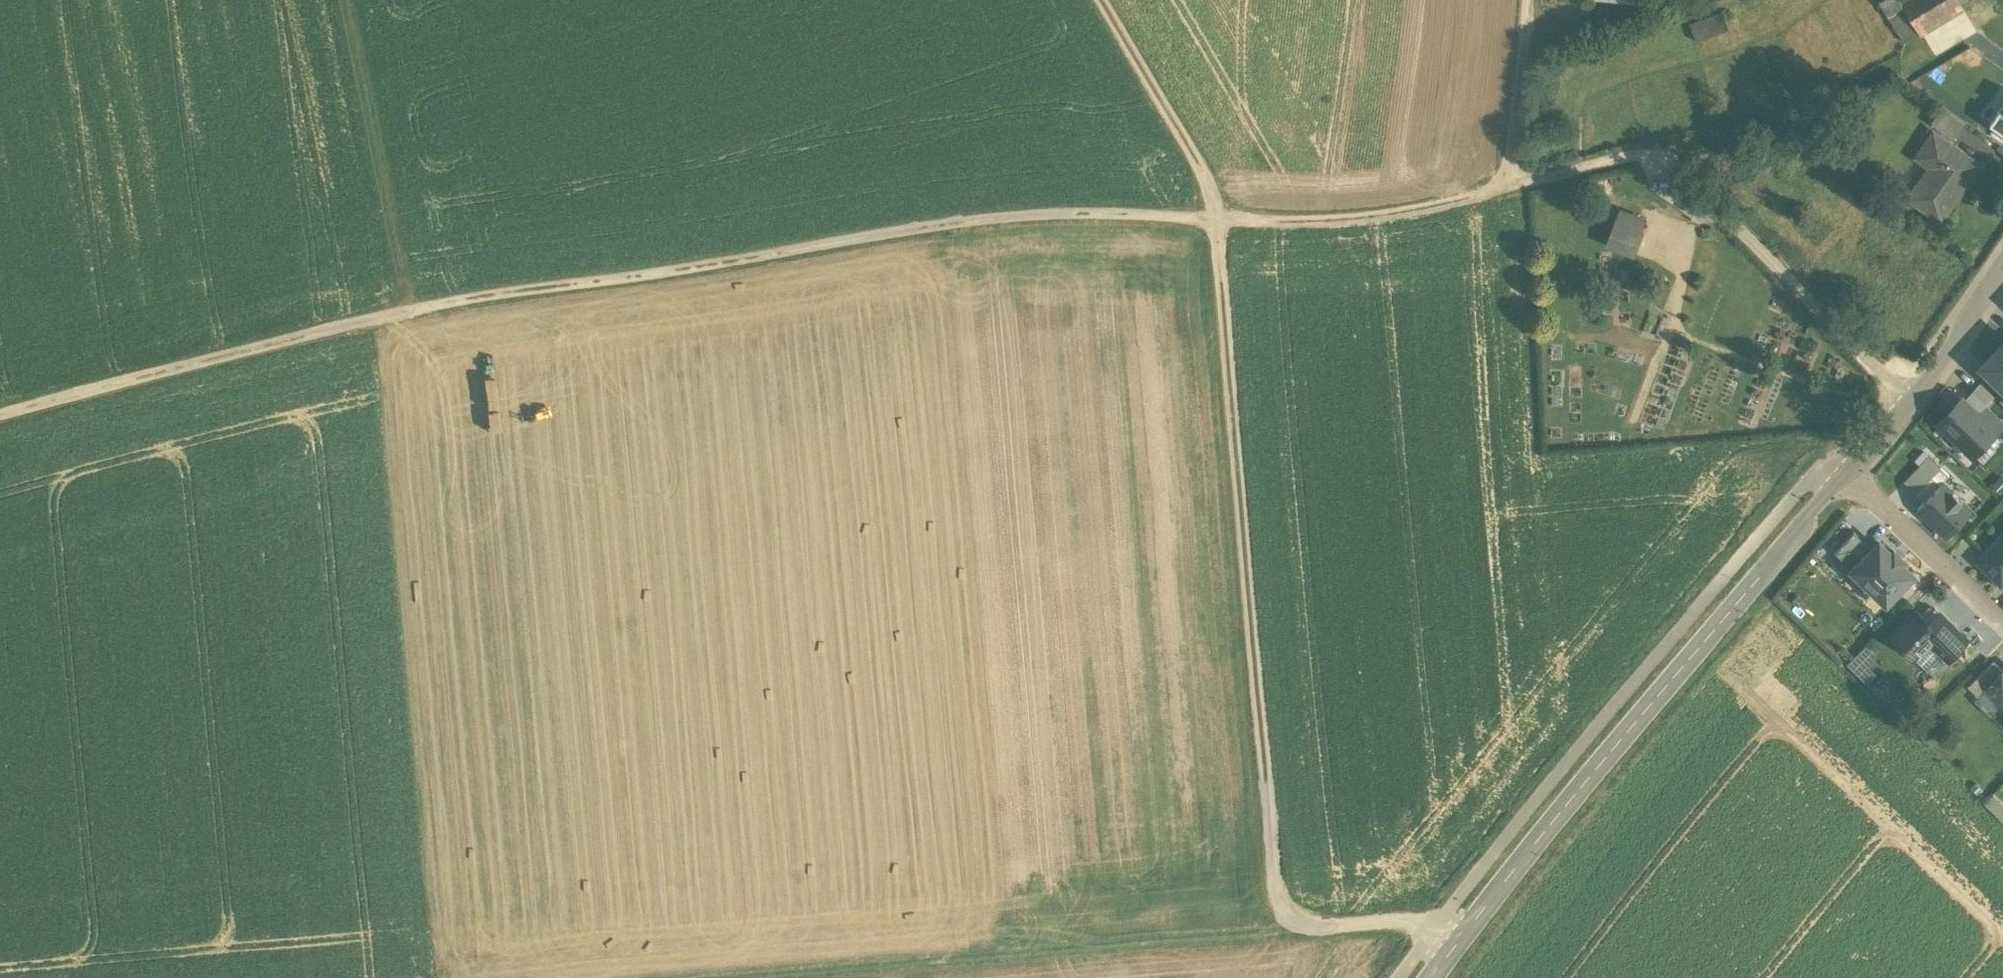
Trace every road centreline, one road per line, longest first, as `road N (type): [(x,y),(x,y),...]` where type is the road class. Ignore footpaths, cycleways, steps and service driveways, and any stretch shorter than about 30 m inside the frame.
road 1 (track): [(1520,183),(1452,206),(1339,223),(1060,214),(968,222),(403,311),(0,415)]
road 2 (track): [(1280,931),(1216,220)]
road 3 (track): [(770,977),(1413,921),(1454,946)]
road 4 (track): [(1908,400),(1659,151),(1520,183),(1510,158),(1528,0)]
road 5 (tertiary): [(1849,471),(1430,977)]
road 6 (track): [(346,0),(412,310)]
road 7 (track): [(1235,222),(1106,0)]
road 8 (tertiary): [(2002,270),(1849,471)]
road 9 (residential): [(1849,471),(2002,627)]

